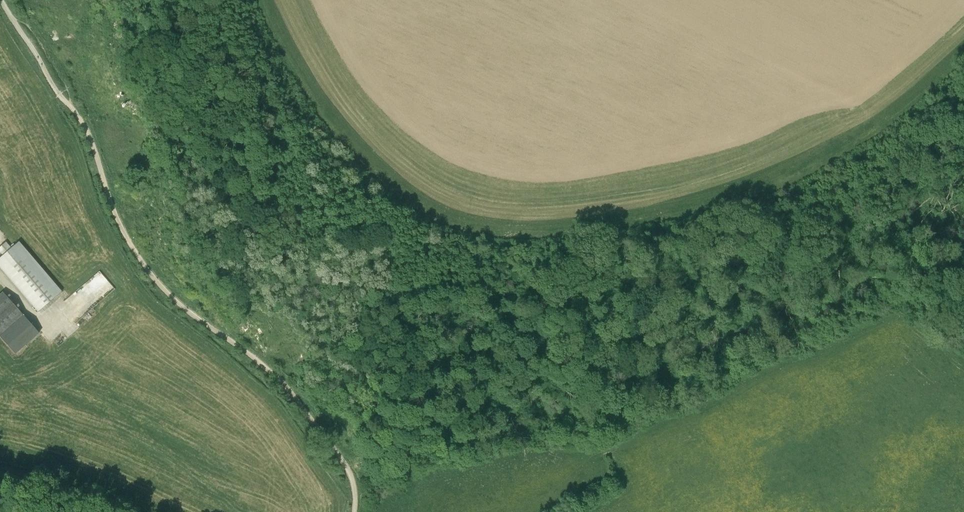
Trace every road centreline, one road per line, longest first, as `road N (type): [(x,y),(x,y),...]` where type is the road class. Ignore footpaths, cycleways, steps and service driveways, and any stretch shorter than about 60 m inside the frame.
road 1 (track): [(0,2),(78,117),(142,264),(181,308),(284,386),(346,469),(355,511)]
road 2 (unclassified): [(118,511),(0,468)]

